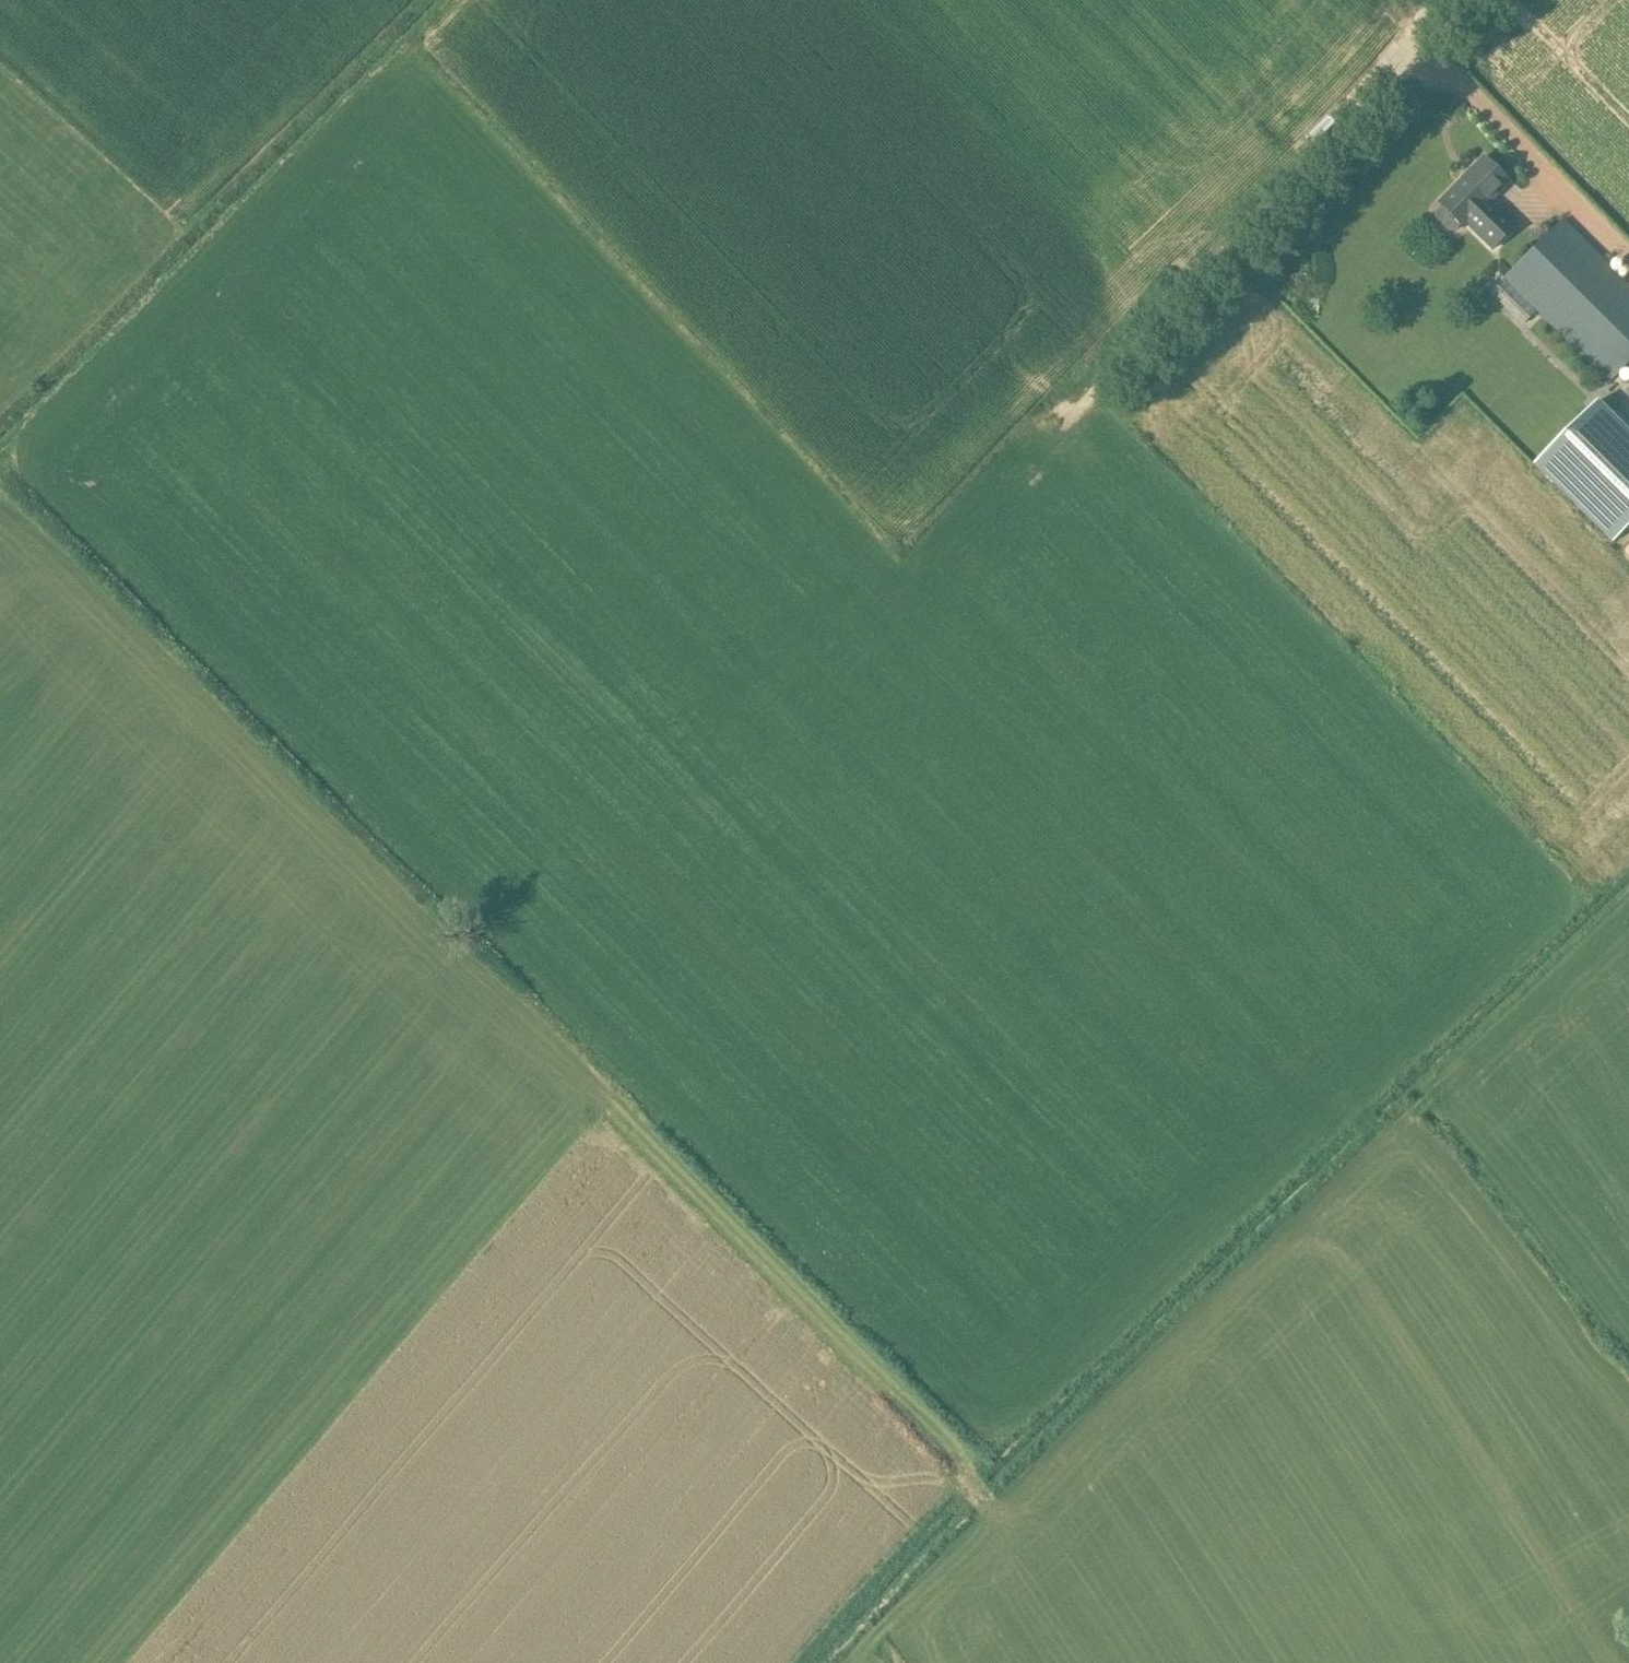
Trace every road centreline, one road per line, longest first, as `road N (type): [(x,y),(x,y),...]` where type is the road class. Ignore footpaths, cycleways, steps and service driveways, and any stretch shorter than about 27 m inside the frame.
road 1 (unclassified): [(1089,393),(1473,0)]

